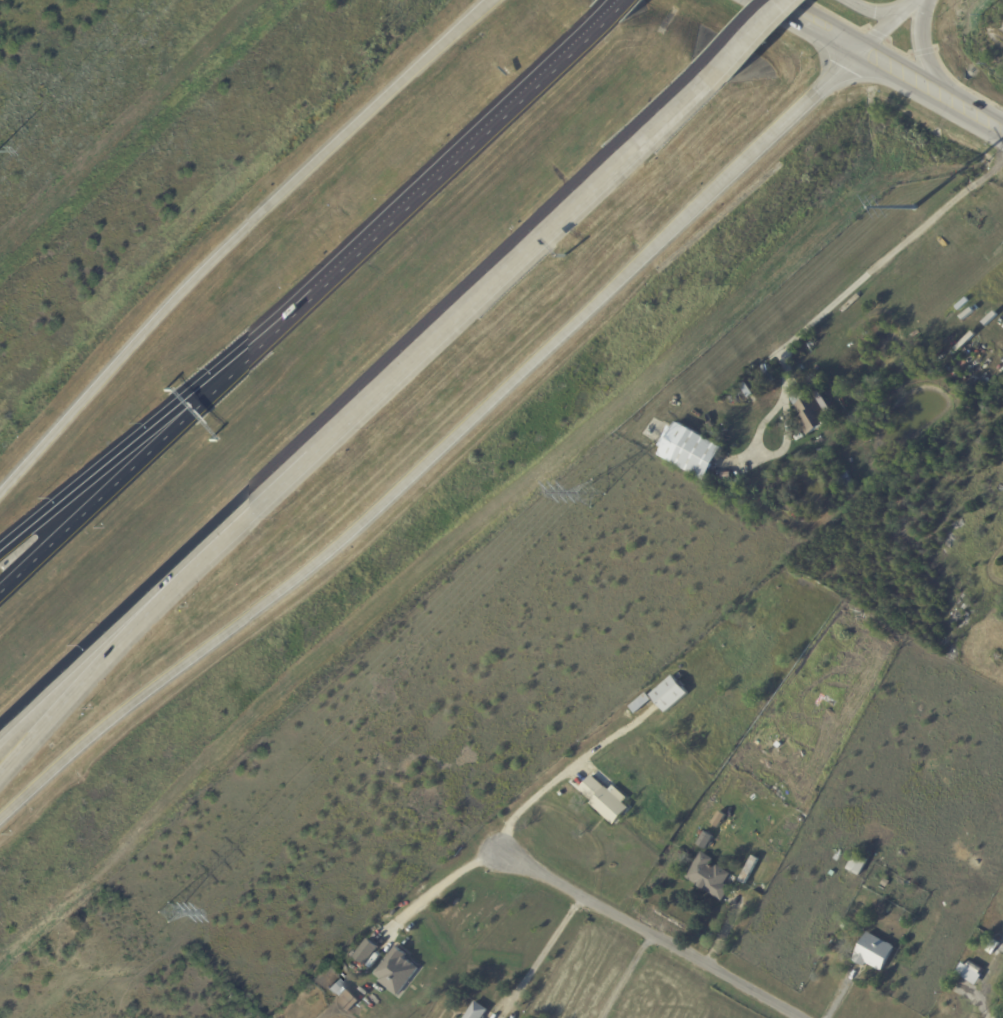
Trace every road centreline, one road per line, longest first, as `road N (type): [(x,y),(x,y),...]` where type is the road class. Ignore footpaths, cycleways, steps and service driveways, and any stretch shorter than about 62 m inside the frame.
road 1 (motorway): [(0,822),(155,684),(401,499),(734,185)]
road 2 (motorway): [(490,0),(168,305),(0,495)]
road 3 (motorway): [(297,465),(650,133)]
road 4 (motorway): [(0,790),(297,465)]
road 5 (motorway): [(614,11),(319,293)]
road 6 (motorway): [(0,726),(297,465)]
road 7 (residential): [(799,1017),(503,854)]
road 8 (motorway): [(190,405),(0,587)]
road 9 (motorway): [(190,405),(0,551)]
road 10 (motorway): [(734,185),(859,51)]
road 11 (motorway): [(319,293),(190,405)]
road 12 (motorway): [(650,133),(742,46)]

